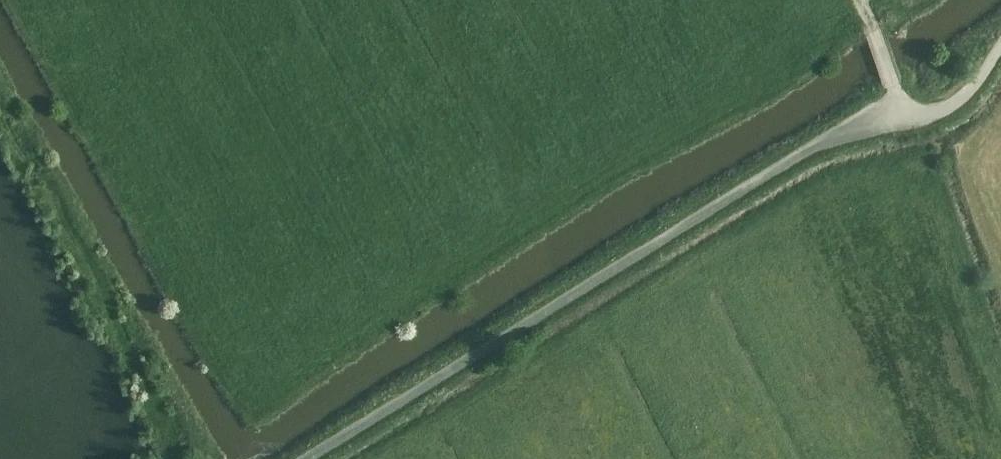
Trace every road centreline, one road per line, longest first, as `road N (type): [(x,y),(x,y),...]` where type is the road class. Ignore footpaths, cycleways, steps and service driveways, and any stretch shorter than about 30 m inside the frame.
road 1 (track): [(1000,50),(985,75),(947,99),(785,165),(309,458)]
road 2 (track): [(904,118),(859,0)]

